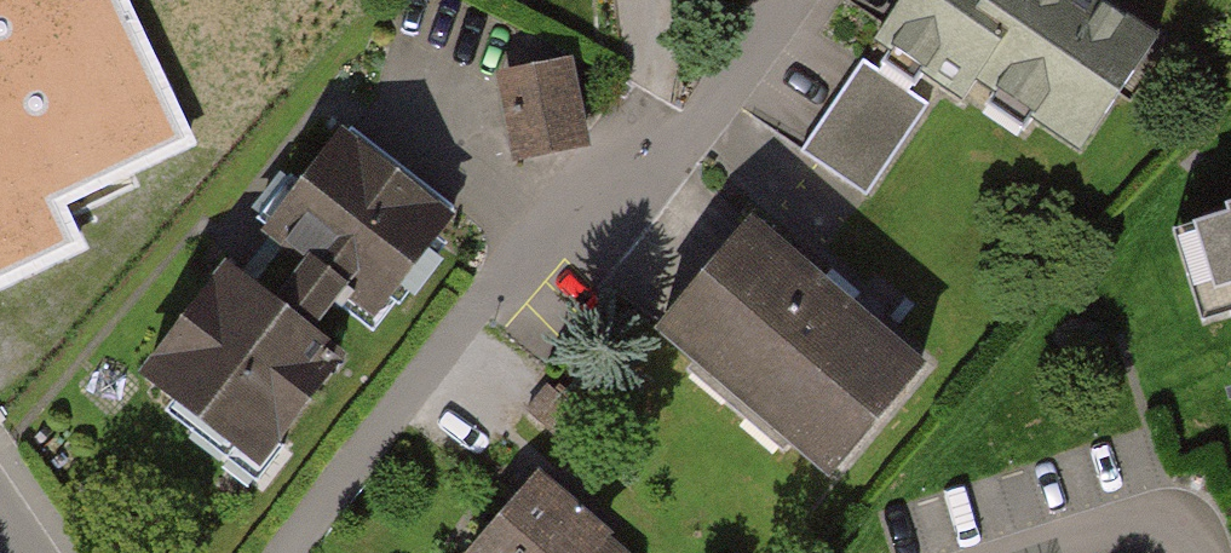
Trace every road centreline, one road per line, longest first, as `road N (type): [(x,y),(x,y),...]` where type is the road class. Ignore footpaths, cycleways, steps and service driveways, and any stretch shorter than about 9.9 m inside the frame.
road 1 (residential): [(789,0),(708,139),(570,176),(278,552)]

